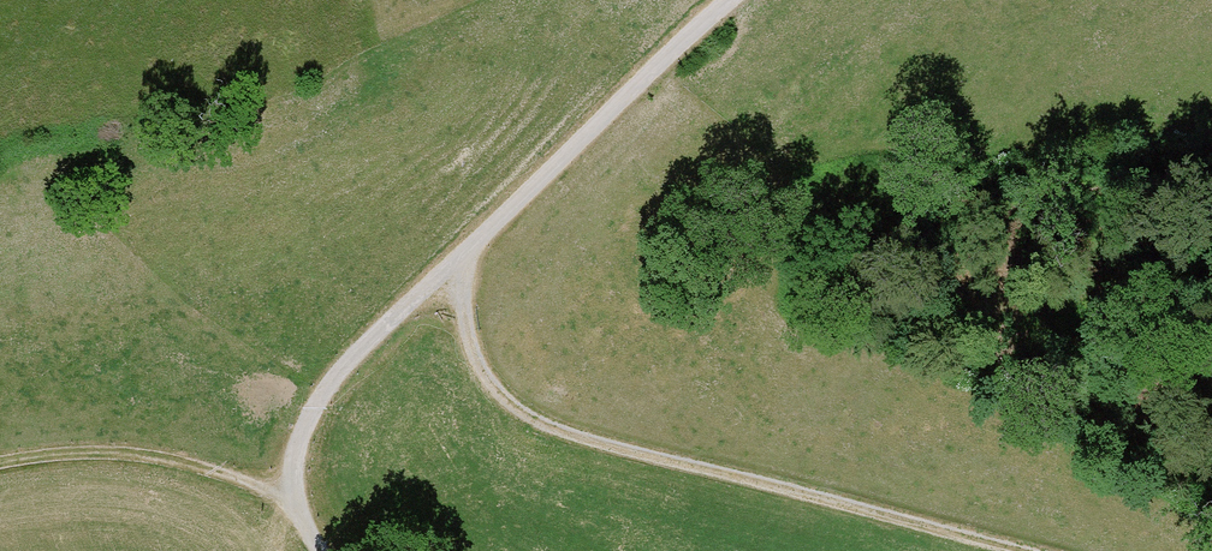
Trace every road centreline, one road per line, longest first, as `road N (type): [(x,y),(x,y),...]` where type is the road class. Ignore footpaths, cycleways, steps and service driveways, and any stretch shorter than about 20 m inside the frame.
road 1 (track): [(459,256),(463,308),(494,390),(536,424),(1030,550)]
road 2 (track): [(459,256),(731,0)]
road 3 (track): [(287,495),(298,437),(321,388),(459,256)]
road 4 (track): [(0,464),(105,453),(190,464),(287,495)]

